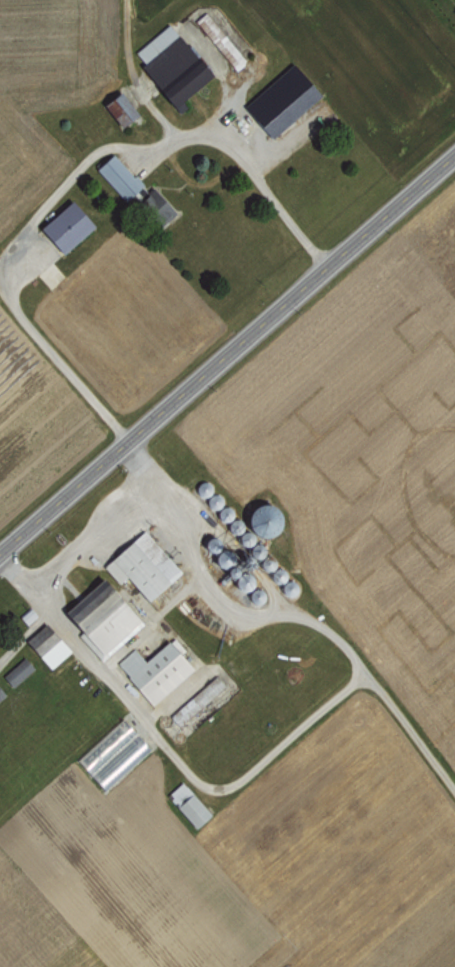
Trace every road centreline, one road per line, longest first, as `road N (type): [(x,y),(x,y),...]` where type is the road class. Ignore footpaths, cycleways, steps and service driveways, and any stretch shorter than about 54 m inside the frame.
road 1 (primary): [(0,554),(454,154)]

